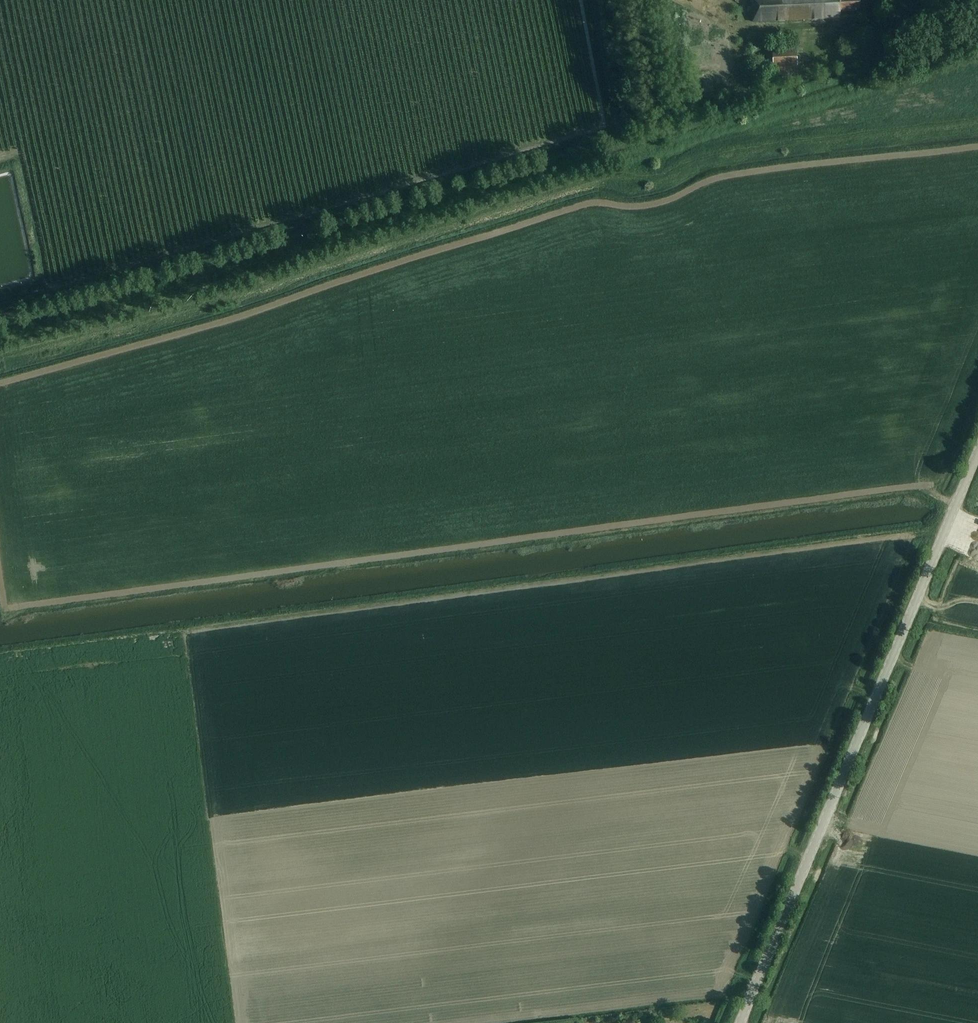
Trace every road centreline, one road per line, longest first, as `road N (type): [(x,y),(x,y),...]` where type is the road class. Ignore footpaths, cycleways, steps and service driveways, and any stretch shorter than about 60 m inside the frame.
road 1 (tertiary): [(742,1022),(977,456)]
road 2 (track): [(580,0),(604,120)]

